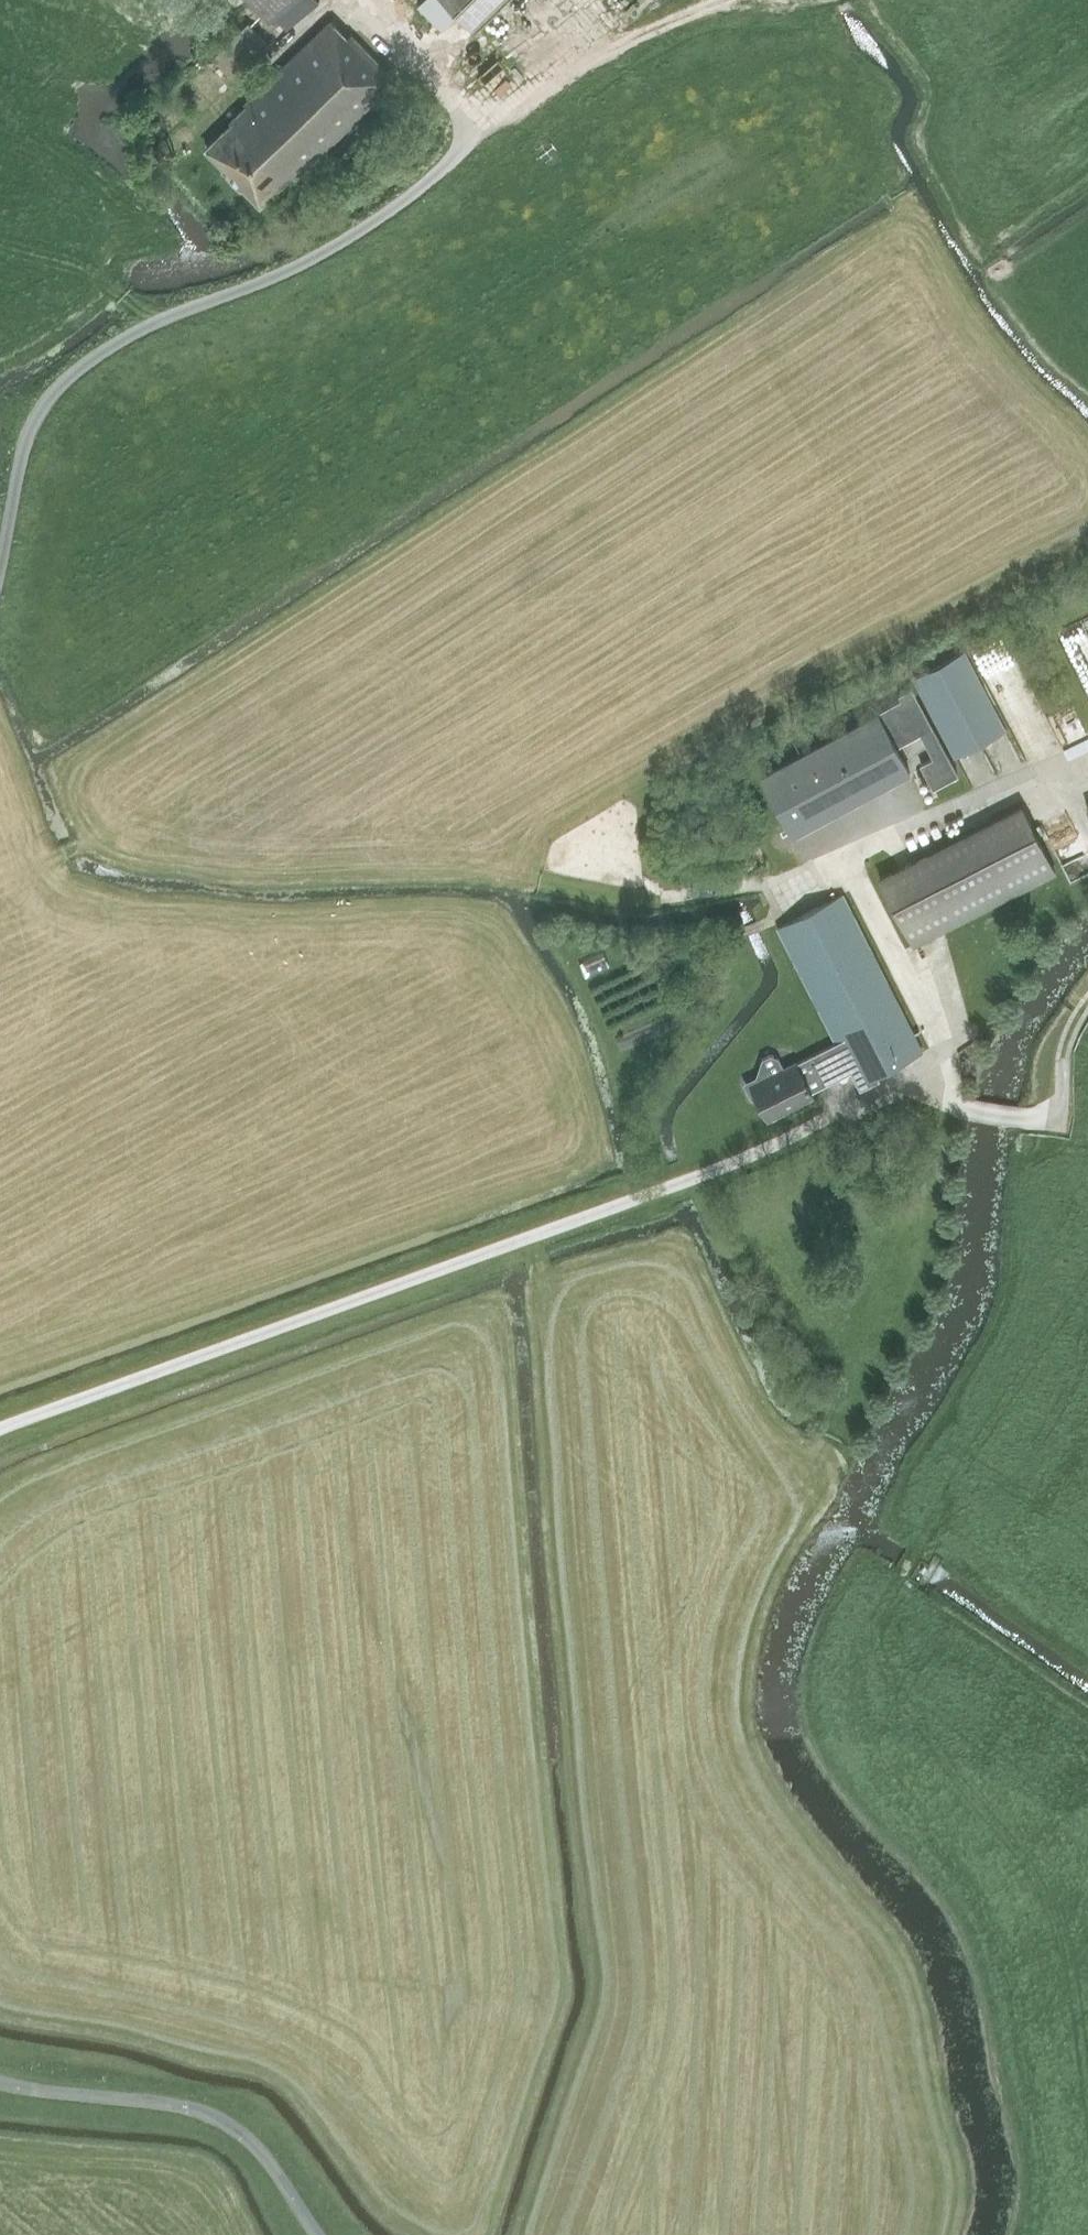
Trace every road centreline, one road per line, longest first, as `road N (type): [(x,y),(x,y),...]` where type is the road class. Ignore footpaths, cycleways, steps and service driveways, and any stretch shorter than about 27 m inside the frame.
road 1 (unclassified): [(316,2234),(268,2161),(217,2118),(153,2102),(0,2085)]
road 2 (track): [(963,1110),(1057,1118),(1066,1051),(1087,1003)]
road 3 (track): [(665,896),(598,898),(536,883)]

